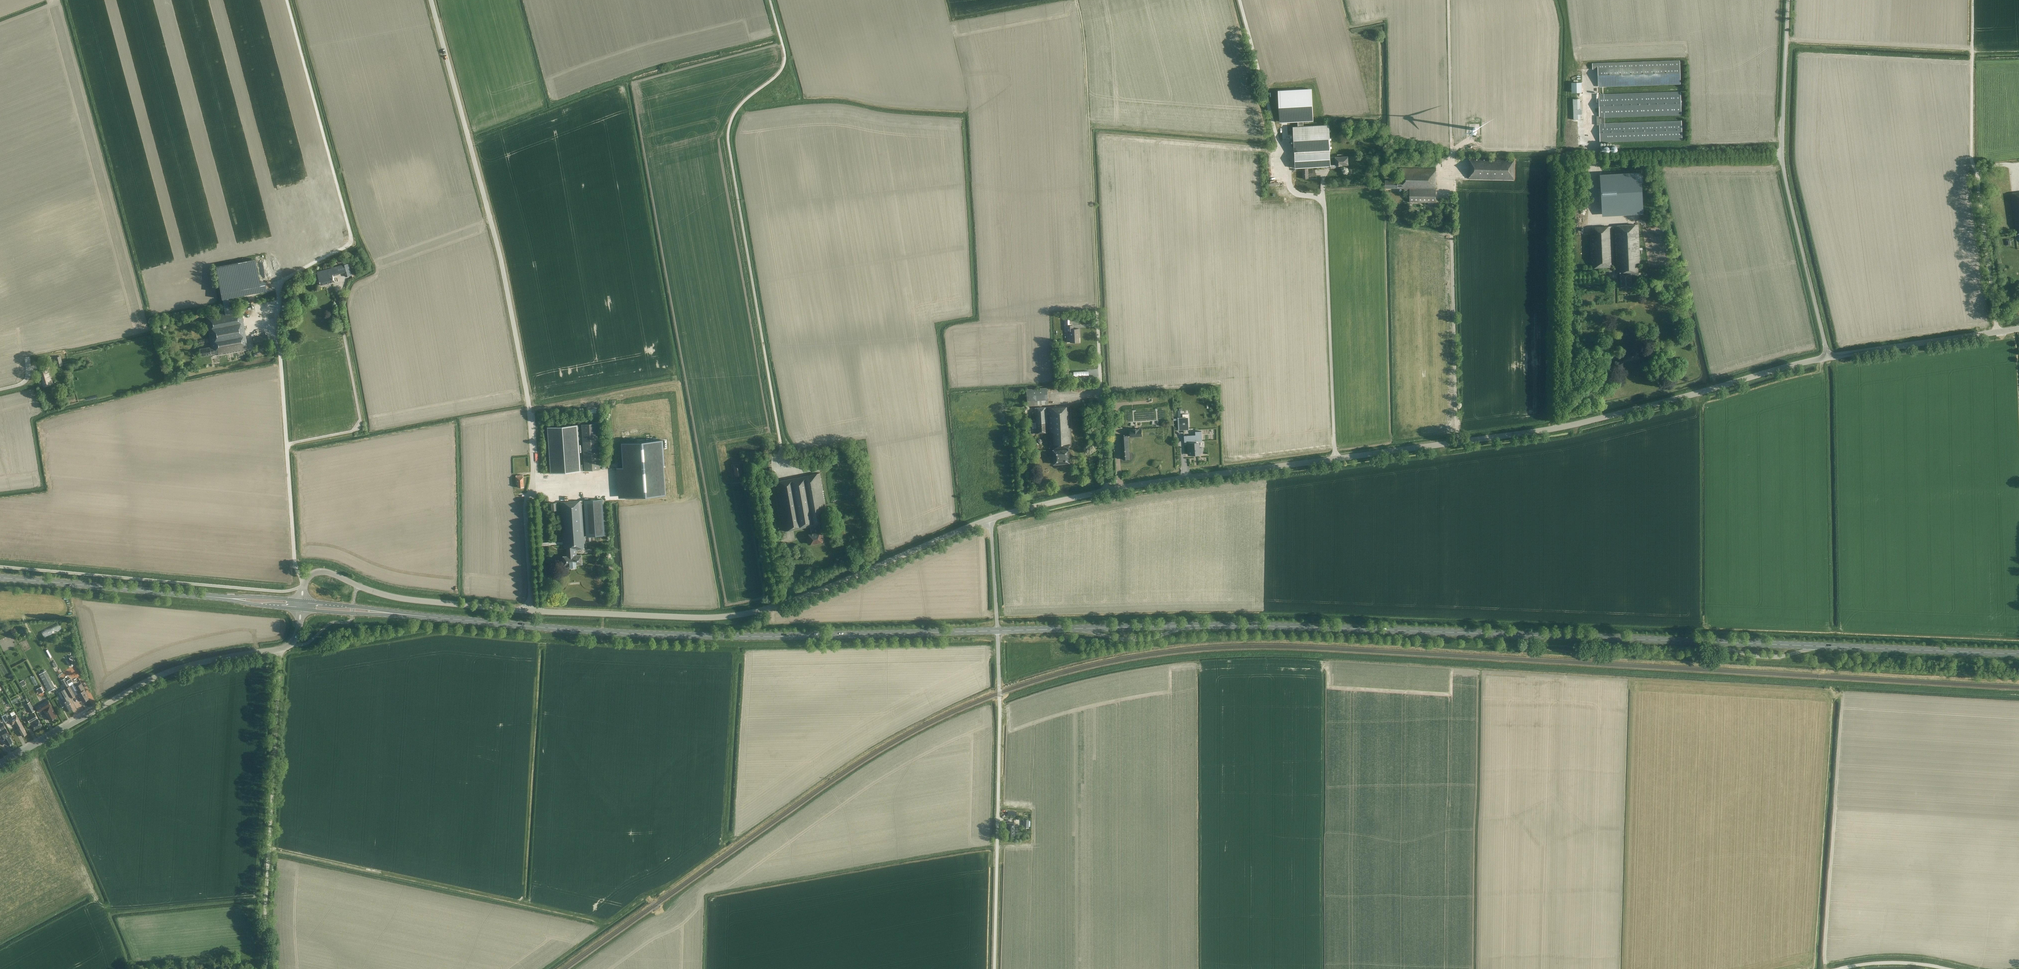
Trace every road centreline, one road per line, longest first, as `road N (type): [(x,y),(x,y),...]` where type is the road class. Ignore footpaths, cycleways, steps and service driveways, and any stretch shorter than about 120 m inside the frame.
road 1 (tertiary): [(1106,491),(1550,430),(1829,357)]
road 2 (primary): [(997,631),(1298,626),(1724,643)]
road 3 (unclassified): [(532,610),(528,407),(502,263),(431,0)]
road 4 (primary): [(426,616),(697,636),(997,631)]
road 5 (tertiary): [(532,610),(746,614),(990,520)]
road 6 (unclassified): [(1829,357),(1783,153),(1787,0)]
road 7 (secondary): [(0,765),(161,675),(284,647),(297,634),(301,609)]
road 8 (unclassified): [(994,968),(997,631)]
road 9 (track): [(1097,326),(1076,0)]
road 10 (tertiary): [(302,600),(306,580),(323,571),(397,599),(532,610)]
road 11 (primary): [(1814,647),(2018,654)]
road 12 (primary): [(0,578),(194,595)]
road 13 (tertiary): [(1829,357),(2018,329)]
road 14 (unclassified): [(1106,491),(1097,326)]
road 15 (primary): [(301,609),(426,616)]
road 16 (primary): [(426,616),(302,600)]

